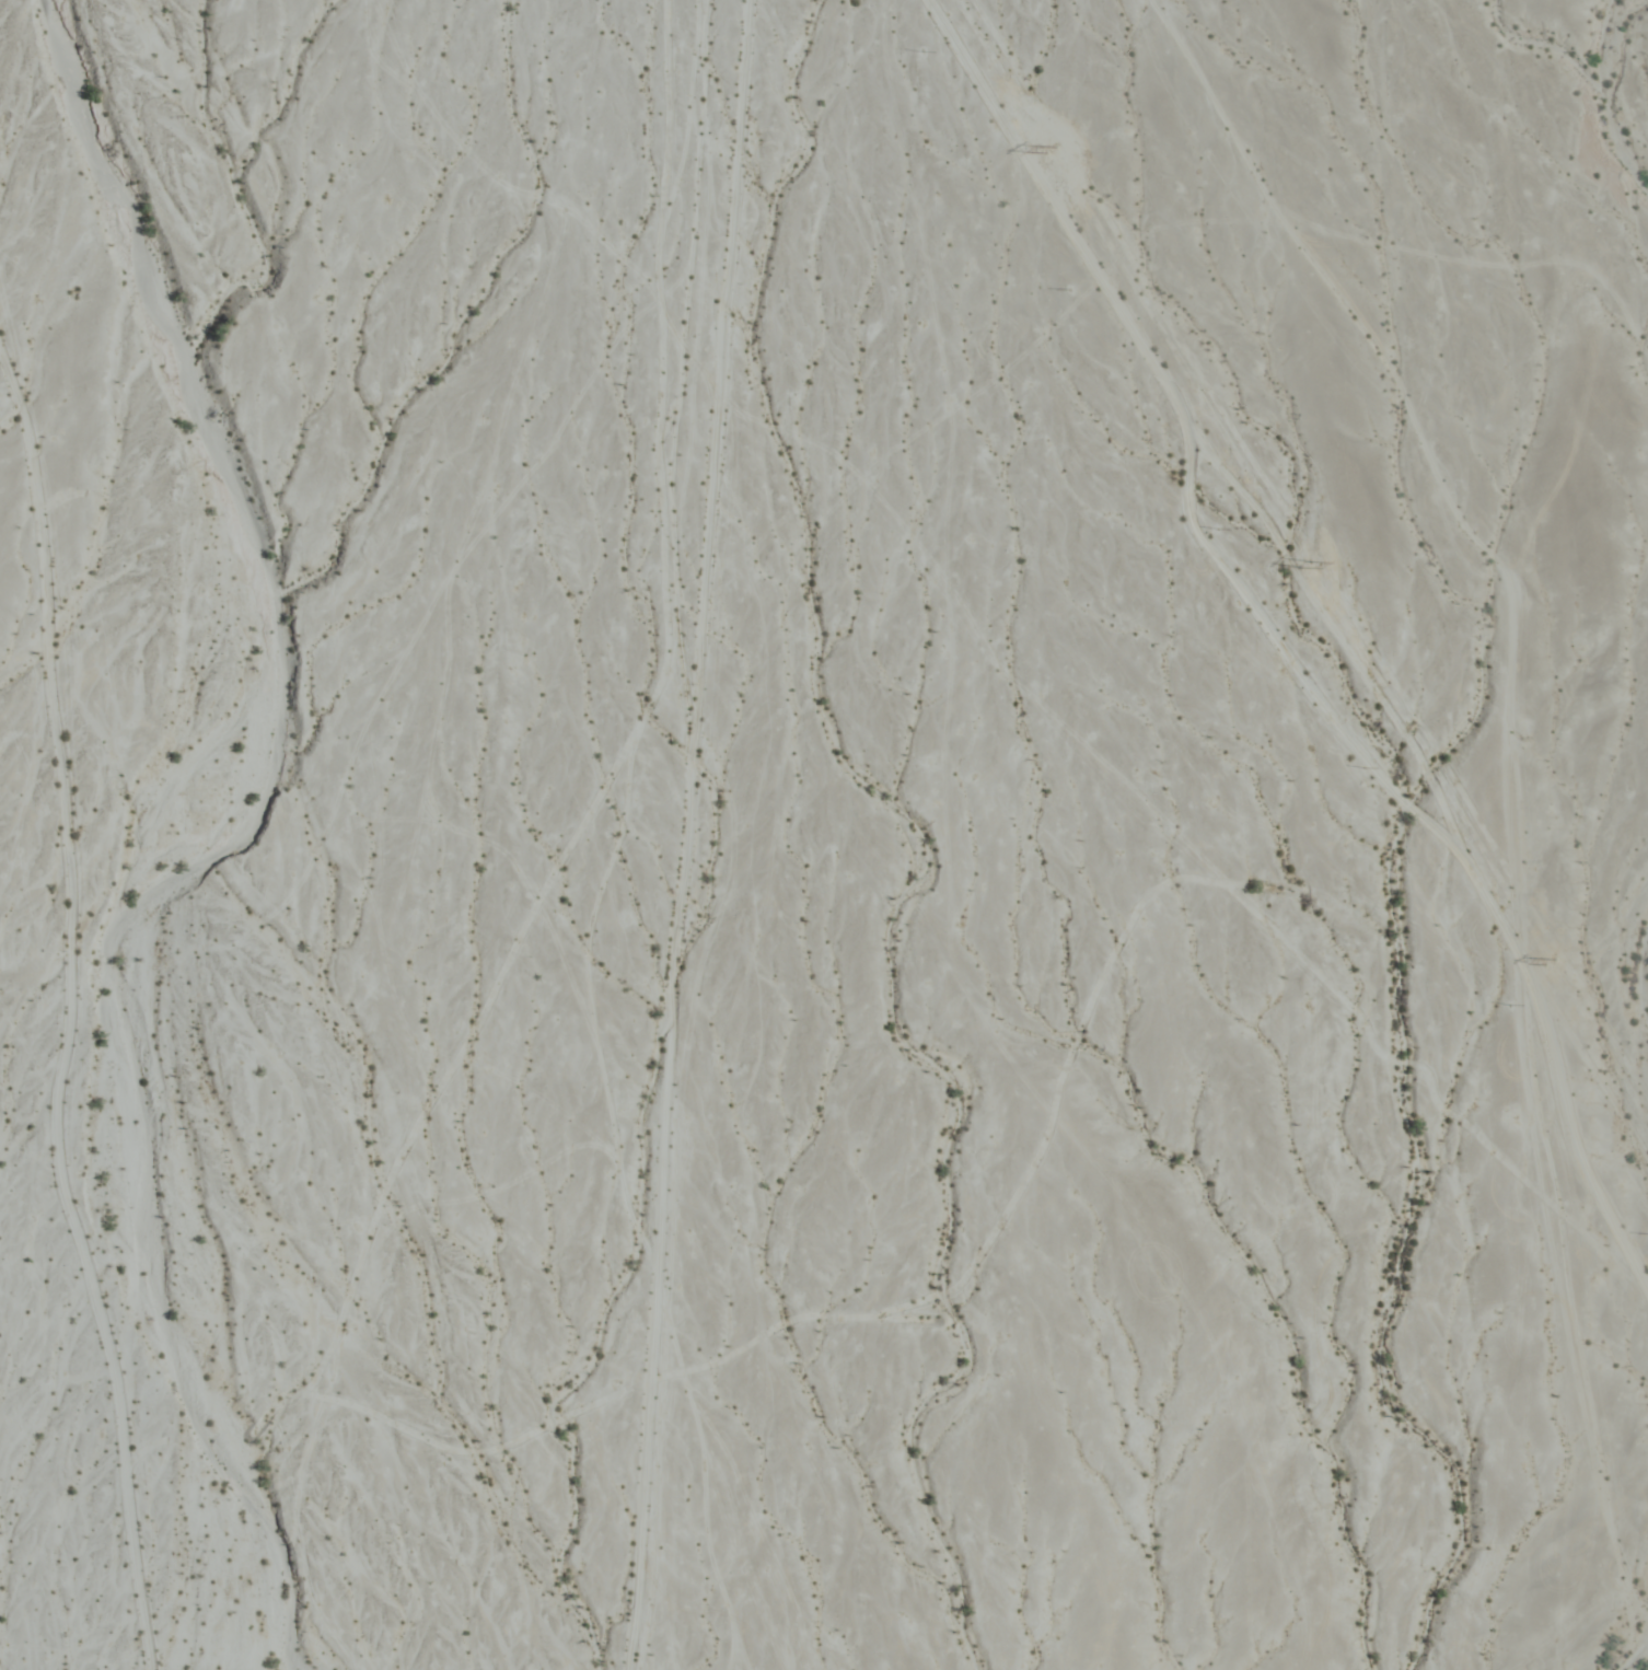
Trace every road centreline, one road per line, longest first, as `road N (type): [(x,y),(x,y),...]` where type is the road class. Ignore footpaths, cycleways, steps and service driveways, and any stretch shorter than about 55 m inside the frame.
road 1 (track): [(754,0),(634,1669)]
road 2 (track): [(922,0),(1184,426),(1184,526),(1230,564),(1392,793),(1431,824),(1536,1001),(1571,1157),(1647,1290)]
road 3 (track): [(0,357),(30,442),(39,501),(70,895),(70,1031),(53,1121),(66,1204),(118,1394),(150,1669)]

